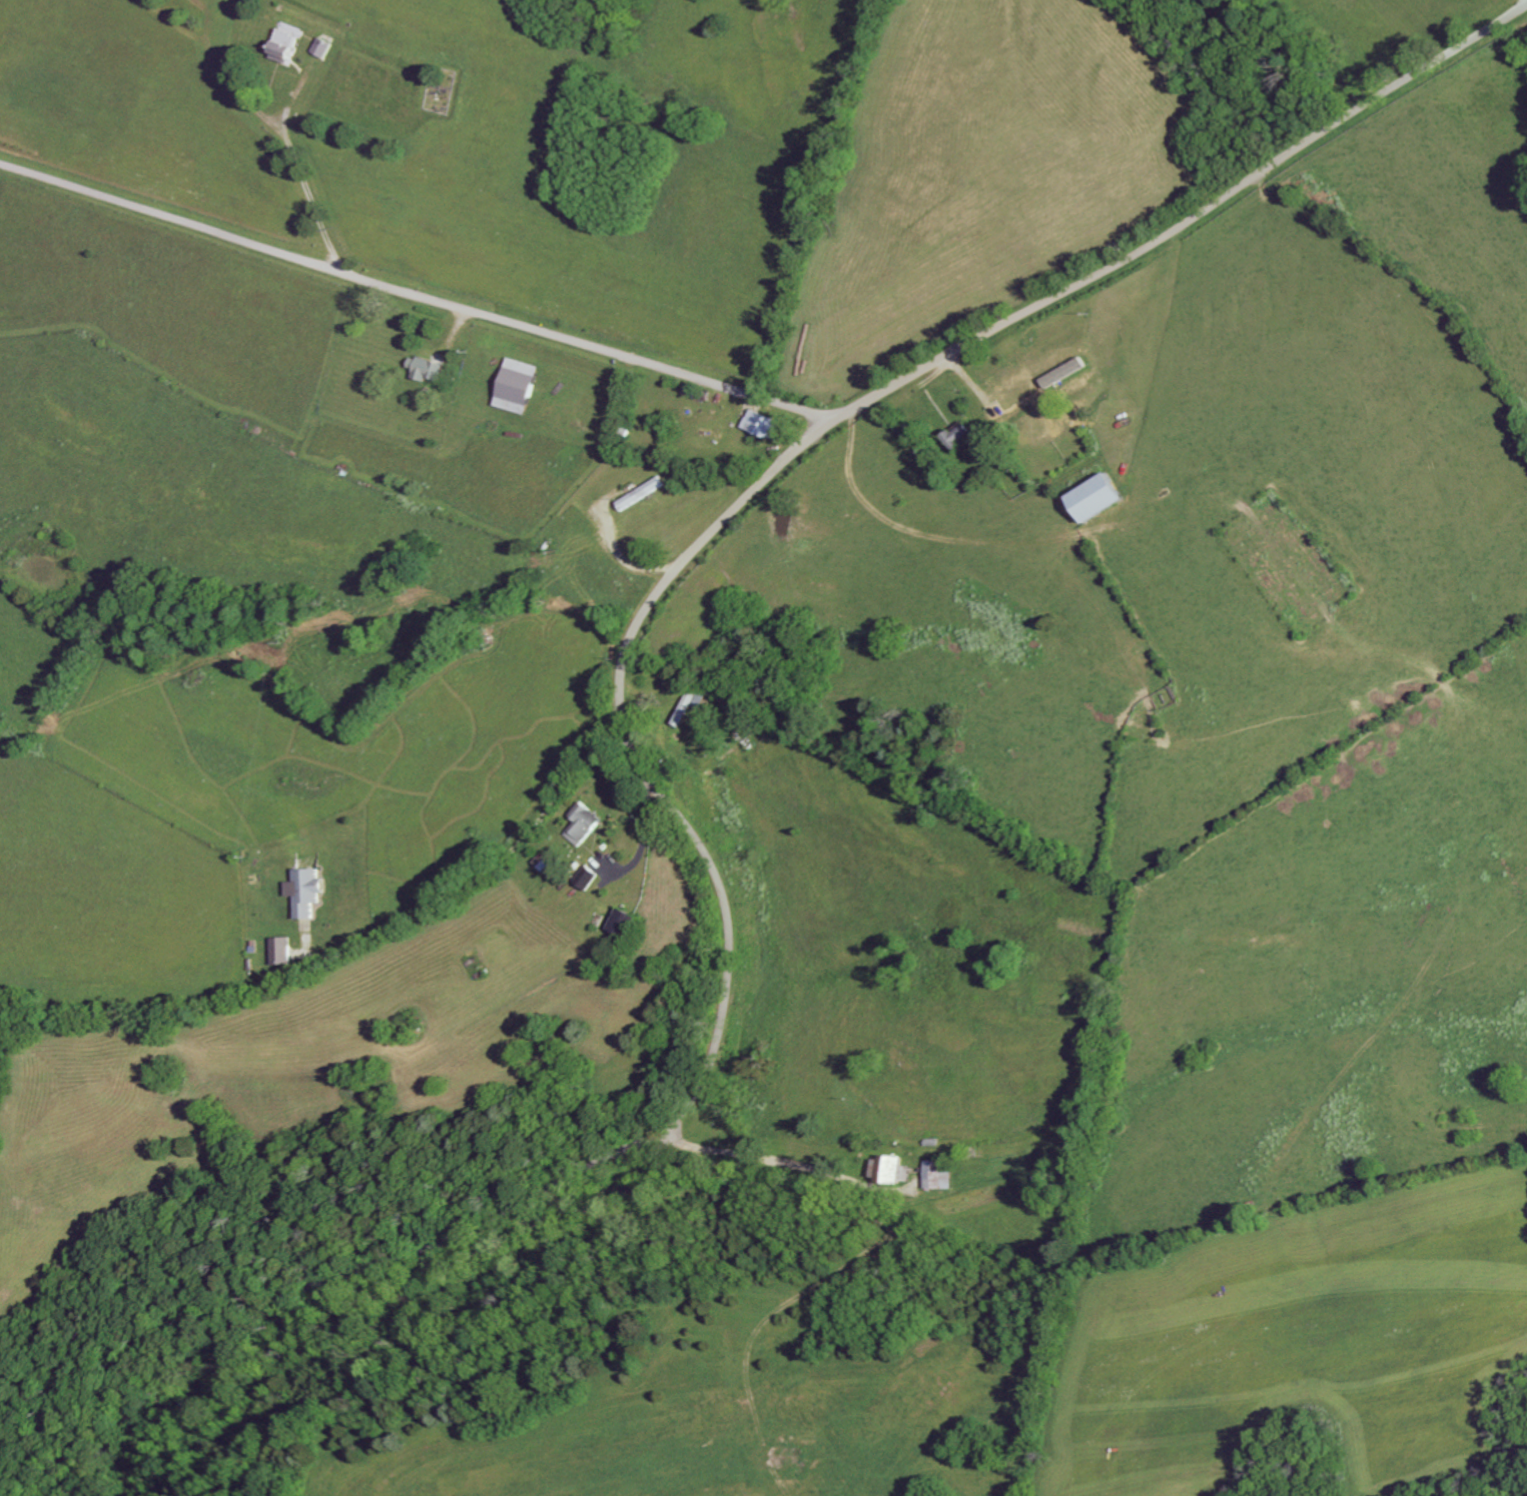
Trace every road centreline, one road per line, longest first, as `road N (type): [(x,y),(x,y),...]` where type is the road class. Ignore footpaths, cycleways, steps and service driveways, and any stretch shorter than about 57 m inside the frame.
road 1 (residential): [(66,1495),(155,1395),(246,1323),(297,1293),(430,1248),(529,1203),(651,1139),(702,1090),(730,994),(725,894),(709,848),(635,753),(621,686),(645,614),(704,541),(777,468),(853,409),(1186,226),(1526,6)]
road 2 (residential): [(834,422),(0,164)]

